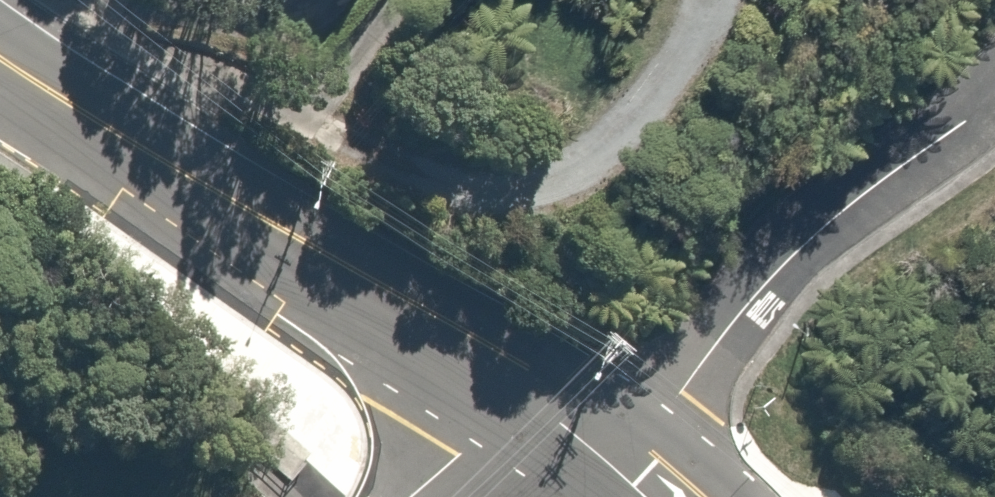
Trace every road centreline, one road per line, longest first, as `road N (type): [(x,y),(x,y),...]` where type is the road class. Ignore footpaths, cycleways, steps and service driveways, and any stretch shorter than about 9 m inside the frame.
road 1 (residential): [(536,387),(229,207),(0,60)]
road 2 (residential): [(634,460),(728,325),(793,257),(841,212),(994,106)]
road 3 (residential): [(536,387),(407,496)]
road 4 (tertiary): [(634,460),(536,387)]

